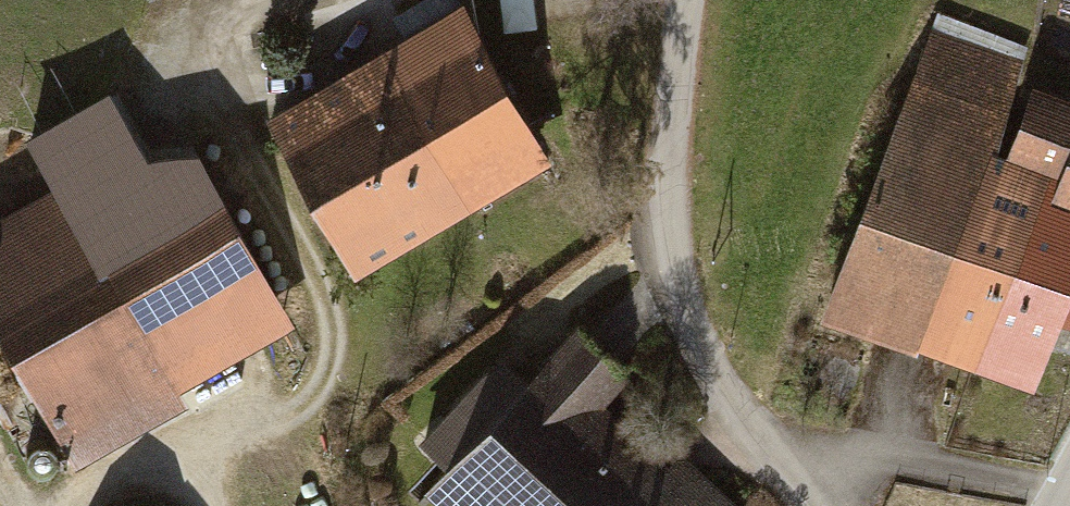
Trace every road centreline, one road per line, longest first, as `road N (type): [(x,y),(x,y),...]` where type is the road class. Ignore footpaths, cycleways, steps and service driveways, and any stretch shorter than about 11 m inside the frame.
road 1 (unclassified): [(758,441),(698,336),(673,241),(670,172),(686,0)]
road 2 (unclassified): [(1069,490),(758,441)]

